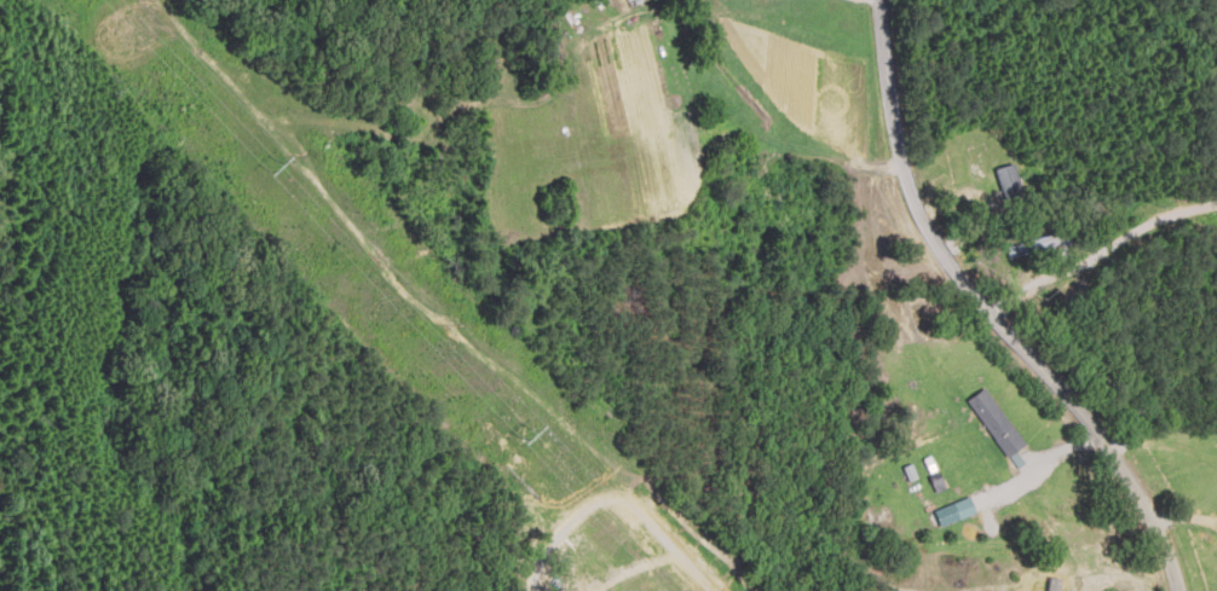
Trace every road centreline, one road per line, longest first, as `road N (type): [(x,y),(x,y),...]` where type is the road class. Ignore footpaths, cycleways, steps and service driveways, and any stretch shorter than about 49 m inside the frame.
road 1 (residential): [(1174,590),(1173,547),(944,216),(906,135),(902,0)]

